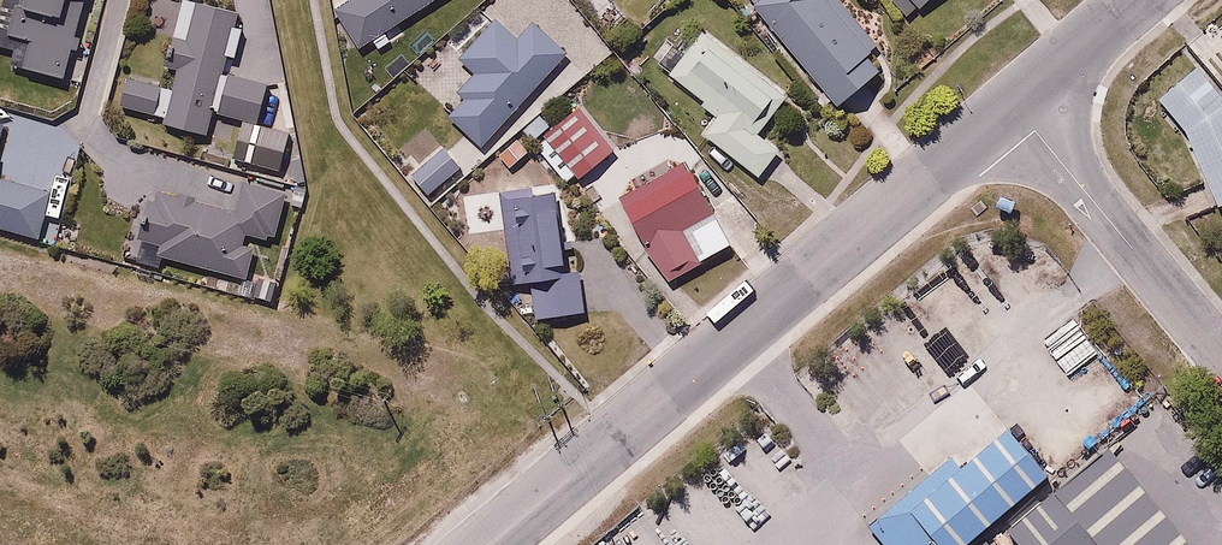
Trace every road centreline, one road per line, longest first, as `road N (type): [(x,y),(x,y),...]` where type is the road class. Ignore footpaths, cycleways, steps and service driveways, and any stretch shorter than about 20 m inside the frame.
road 1 (residential): [(1015,108),(486,544)]
road 2 (residential): [(1015,108),(1221,355)]
road 3 (residential): [(1142,0),(1015,108)]

